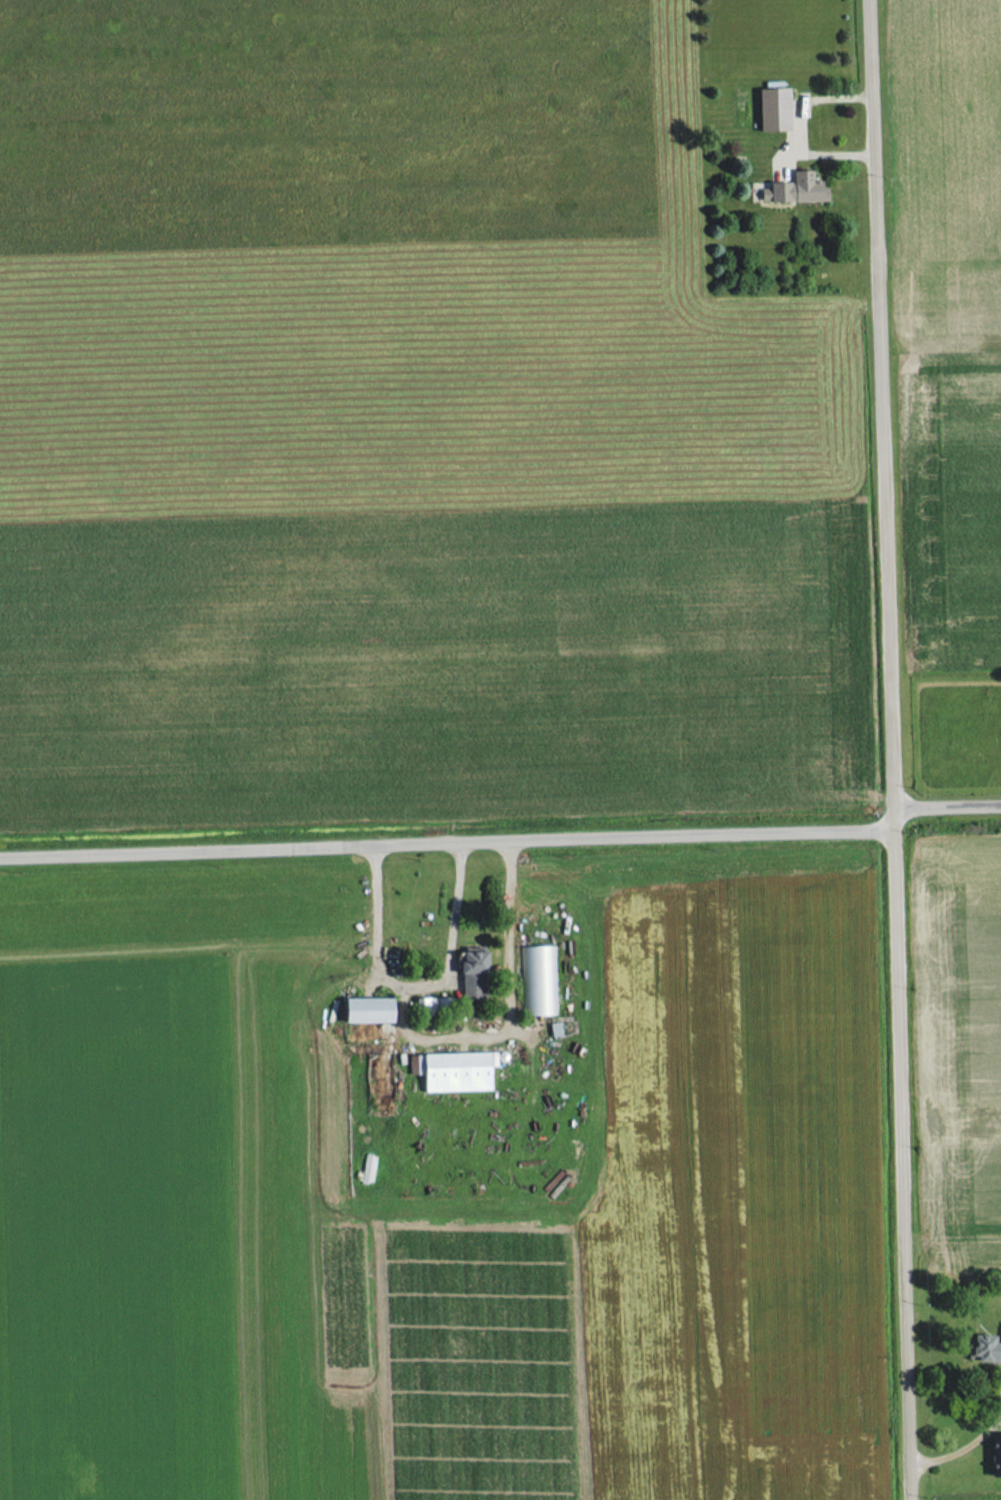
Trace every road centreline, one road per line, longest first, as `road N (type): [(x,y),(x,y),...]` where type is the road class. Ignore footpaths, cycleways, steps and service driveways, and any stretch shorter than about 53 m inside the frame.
road 1 (residential): [(908,1499),(895,748),(869,0)]
road 2 (residential): [(0,852),(867,830),(896,801)]

